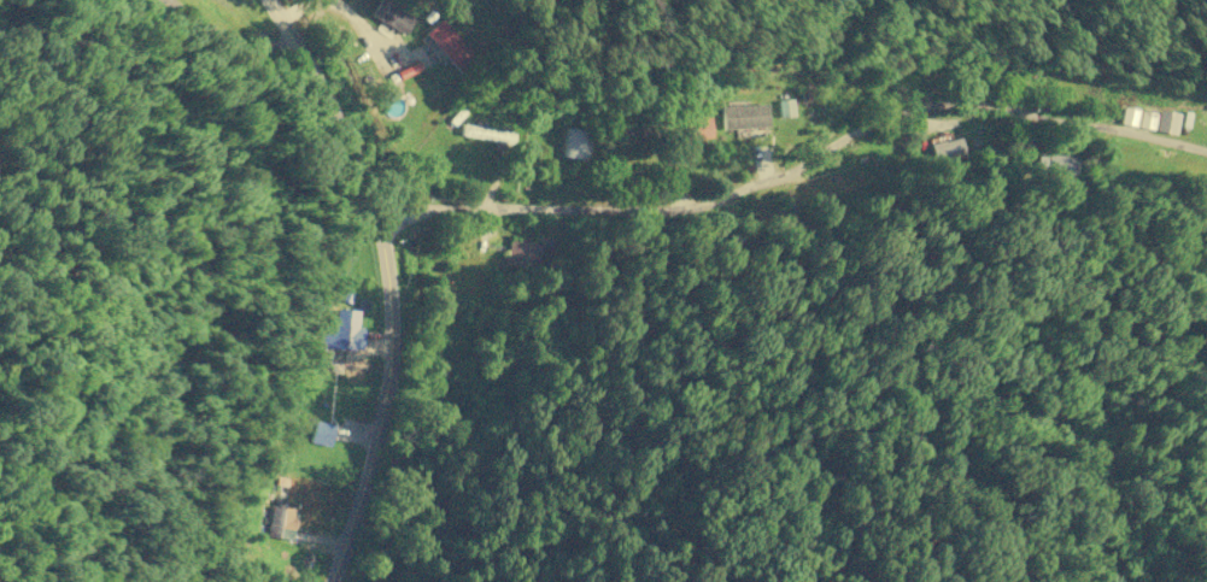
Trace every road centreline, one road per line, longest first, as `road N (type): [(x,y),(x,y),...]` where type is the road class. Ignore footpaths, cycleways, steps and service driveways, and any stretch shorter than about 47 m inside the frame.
road 1 (residential): [(393,239),(487,214),(658,227),(799,171),(885,125),(957,111),(1206,153)]
road 2 (residential): [(324,581),(393,239),(333,110),(267,0)]

